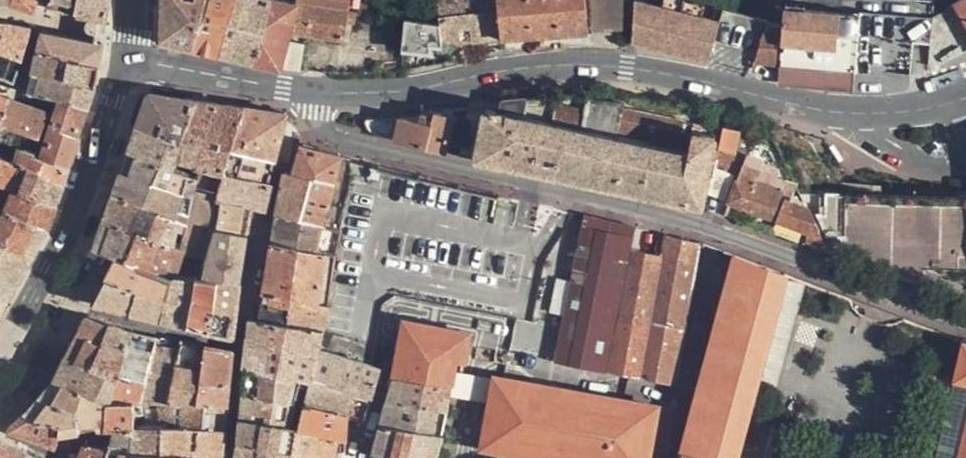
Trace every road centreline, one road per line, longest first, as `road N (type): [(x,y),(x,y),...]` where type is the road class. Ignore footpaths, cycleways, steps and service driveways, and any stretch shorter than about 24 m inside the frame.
road 1 (residential): [(316,94),(315,114),(328,133),(359,146),(724,236),(965,322)]
road 2 (tertiary): [(965,98),(907,113),(847,116),(628,68),(580,65),(527,67),(392,95),(316,94)]
road 3 (tertiary): [(127,60),(67,243),(0,357)]
road 4 (tertiary): [(316,94),(127,60)]

